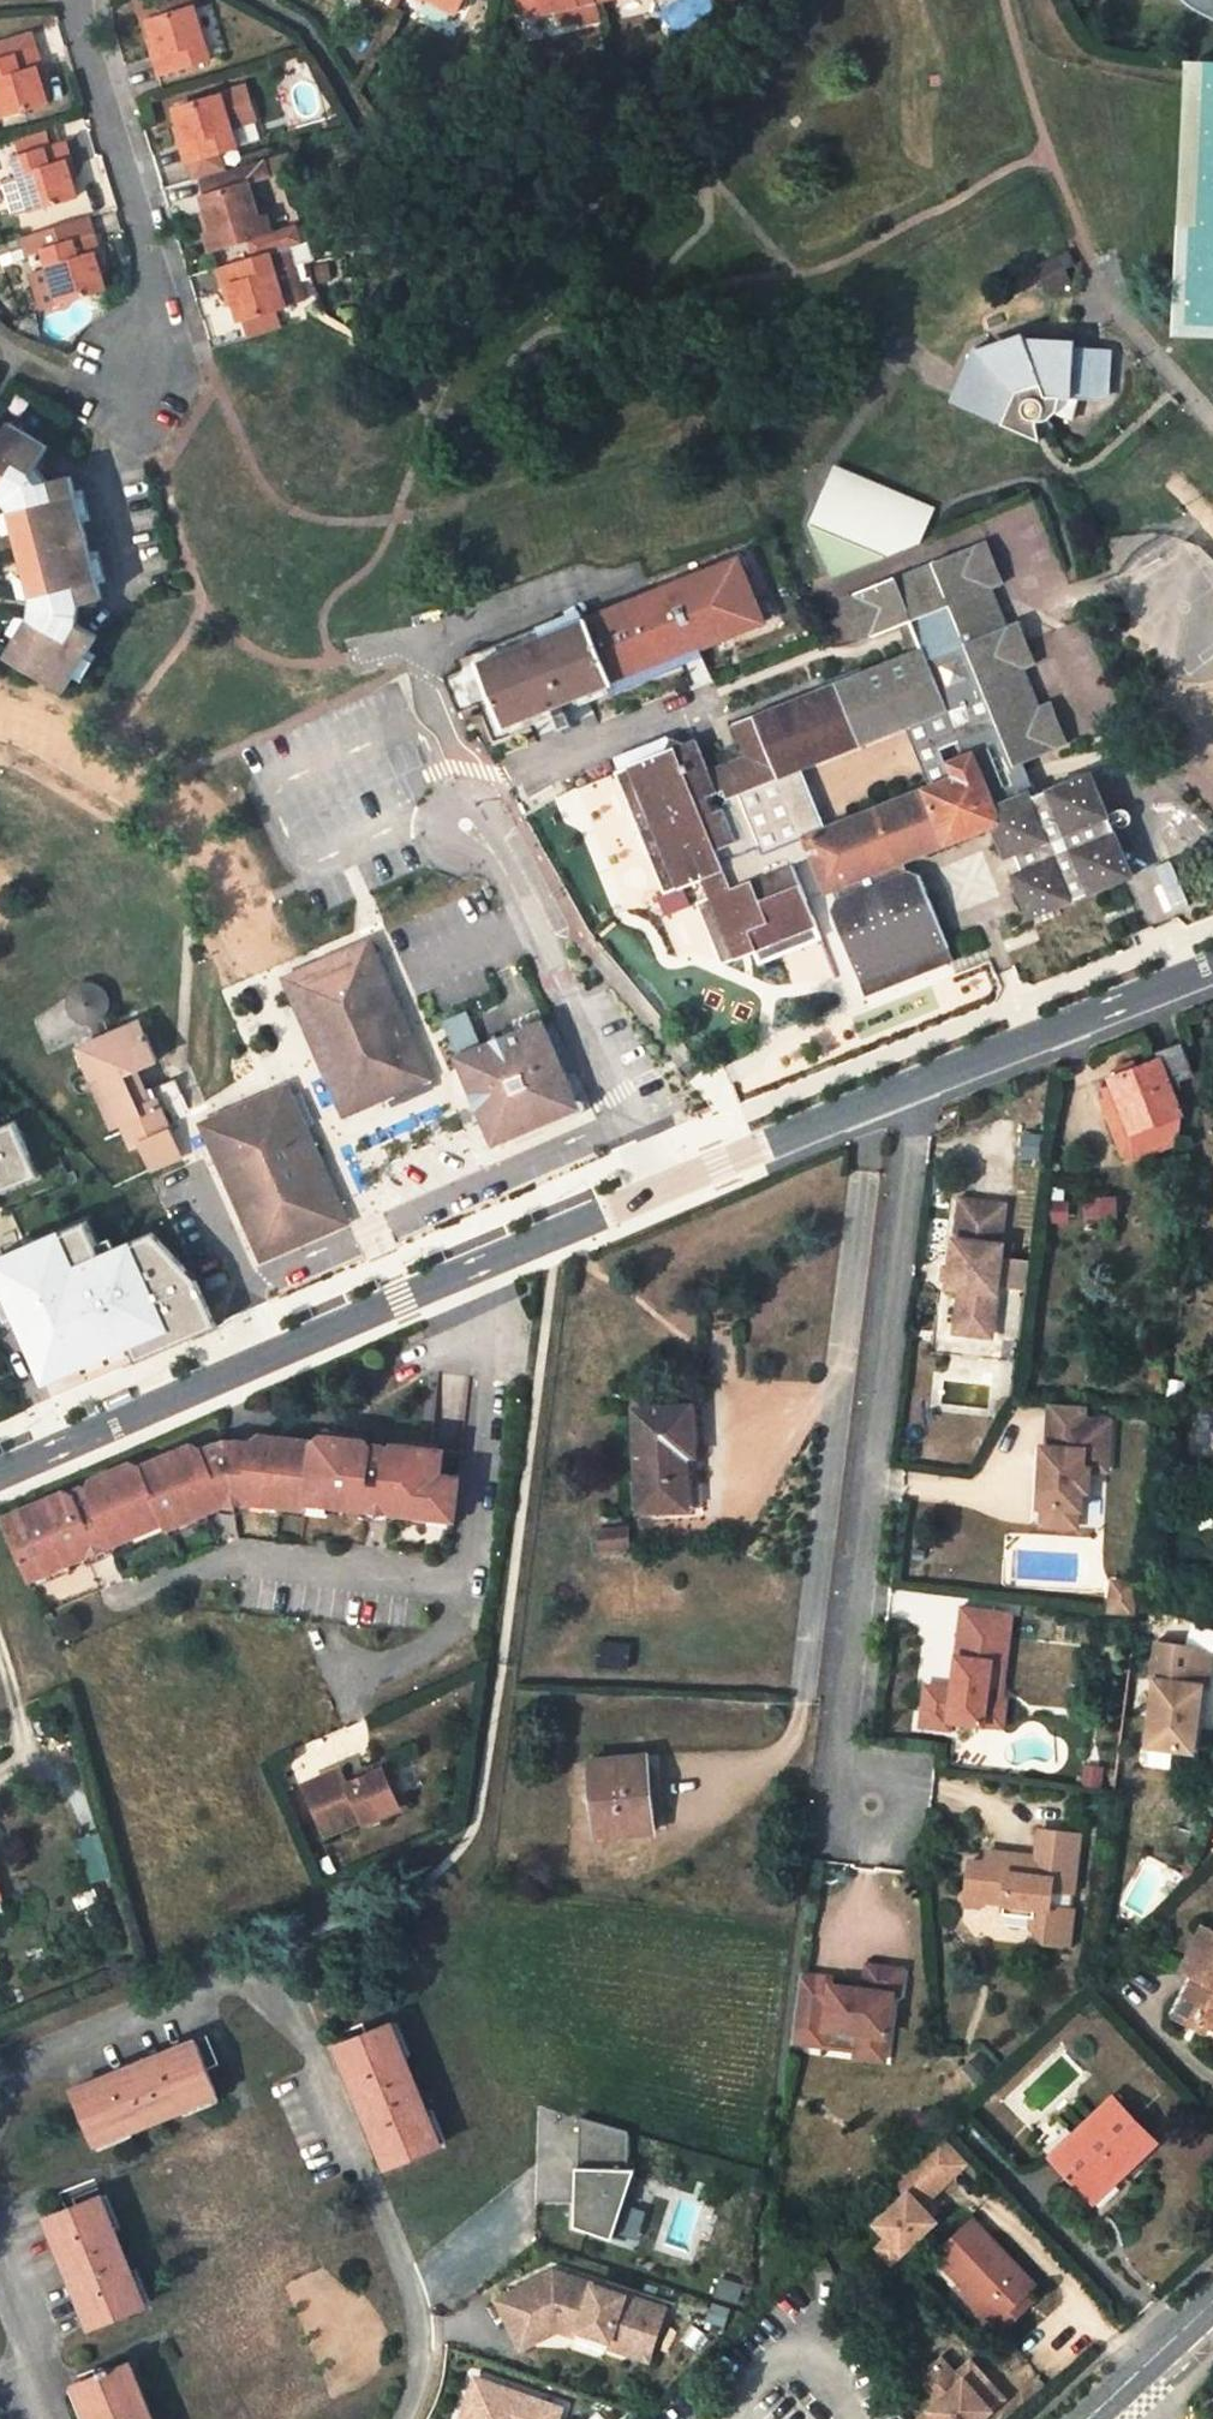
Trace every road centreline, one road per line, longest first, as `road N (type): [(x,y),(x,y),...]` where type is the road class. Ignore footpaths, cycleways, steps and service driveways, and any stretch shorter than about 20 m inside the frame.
road 1 (residential): [(395,2418),(415,2390),(421,2315),(292,2018),(224,1982),(20,2069),(0,2114)]
road 2 (tertiary): [(1212,959),(491,1255)]
road 3 (tertiary): [(491,1255),(0,1470)]
road 4 (residential): [(359,1679),(446,1632),(458,1609),(499,1373),(503,1294),(491,1255)]
road 5 (residential): [(80,0),(163,283),(139,398)]
road 6 (residential): [(0,2225),(60,2418)]
road 7 (unclassified): [(1212,2306),(1095,2418)]

